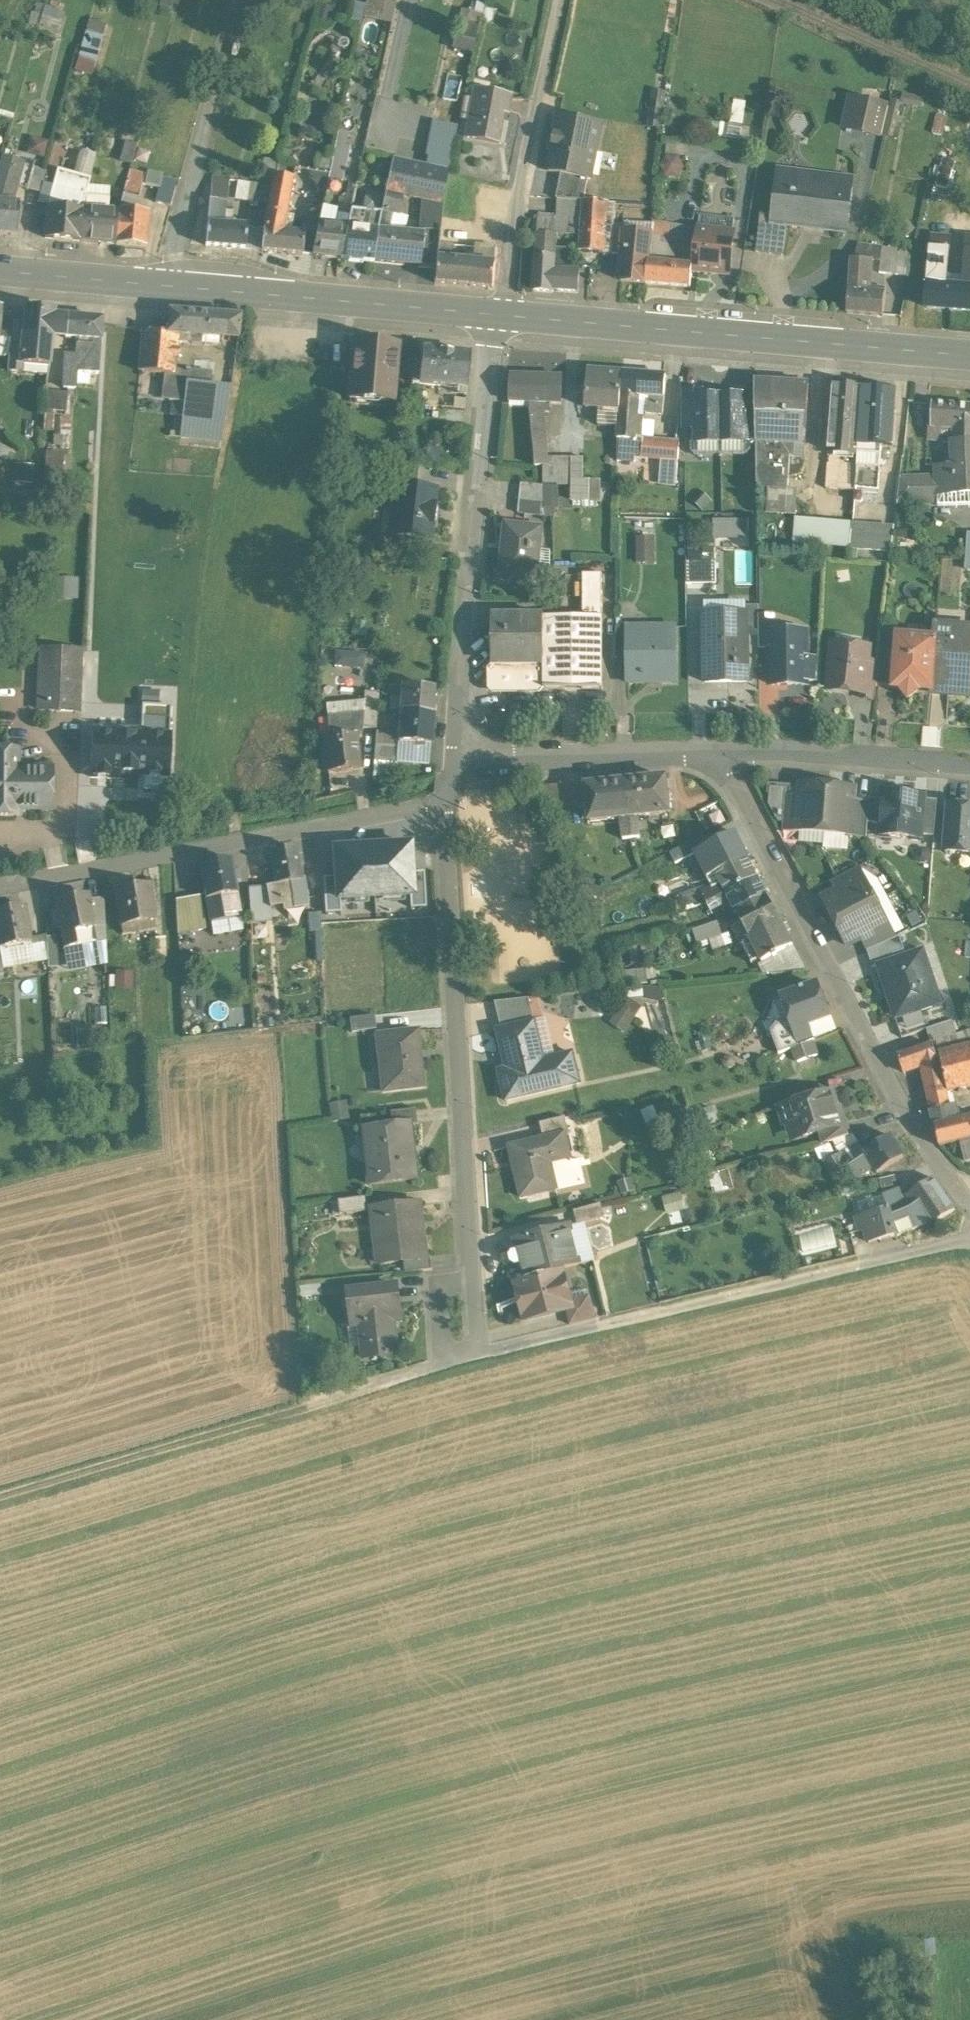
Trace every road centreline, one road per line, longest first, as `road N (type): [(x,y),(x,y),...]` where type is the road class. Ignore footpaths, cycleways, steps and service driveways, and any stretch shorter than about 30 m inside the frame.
road 1 (residential): [(444,804),(480,1353)]
road 2 (residential): [(969,1202),(902,1112),(715,750)]
road 3 (track): [(969,1237),(480,1353)]
road 4 (track): [(0,1499),(480,1353)]
road 5 (secondary): [(492,314),(0,273)]
road 6 (secondary): [(969,356),(508,315)]
road 7 (residential): [(444,804),(0,886)]
road 8 (residential): [(492,314),(469,544),(462,763)]
road 9 (residential): [(557,0),(508,315)]
road 10 (residential): [(715,750),(969,763)]
road 11 (residential): [(462,763),(715,750)]
road 12 (track): [(169,854),(179,1045)]

